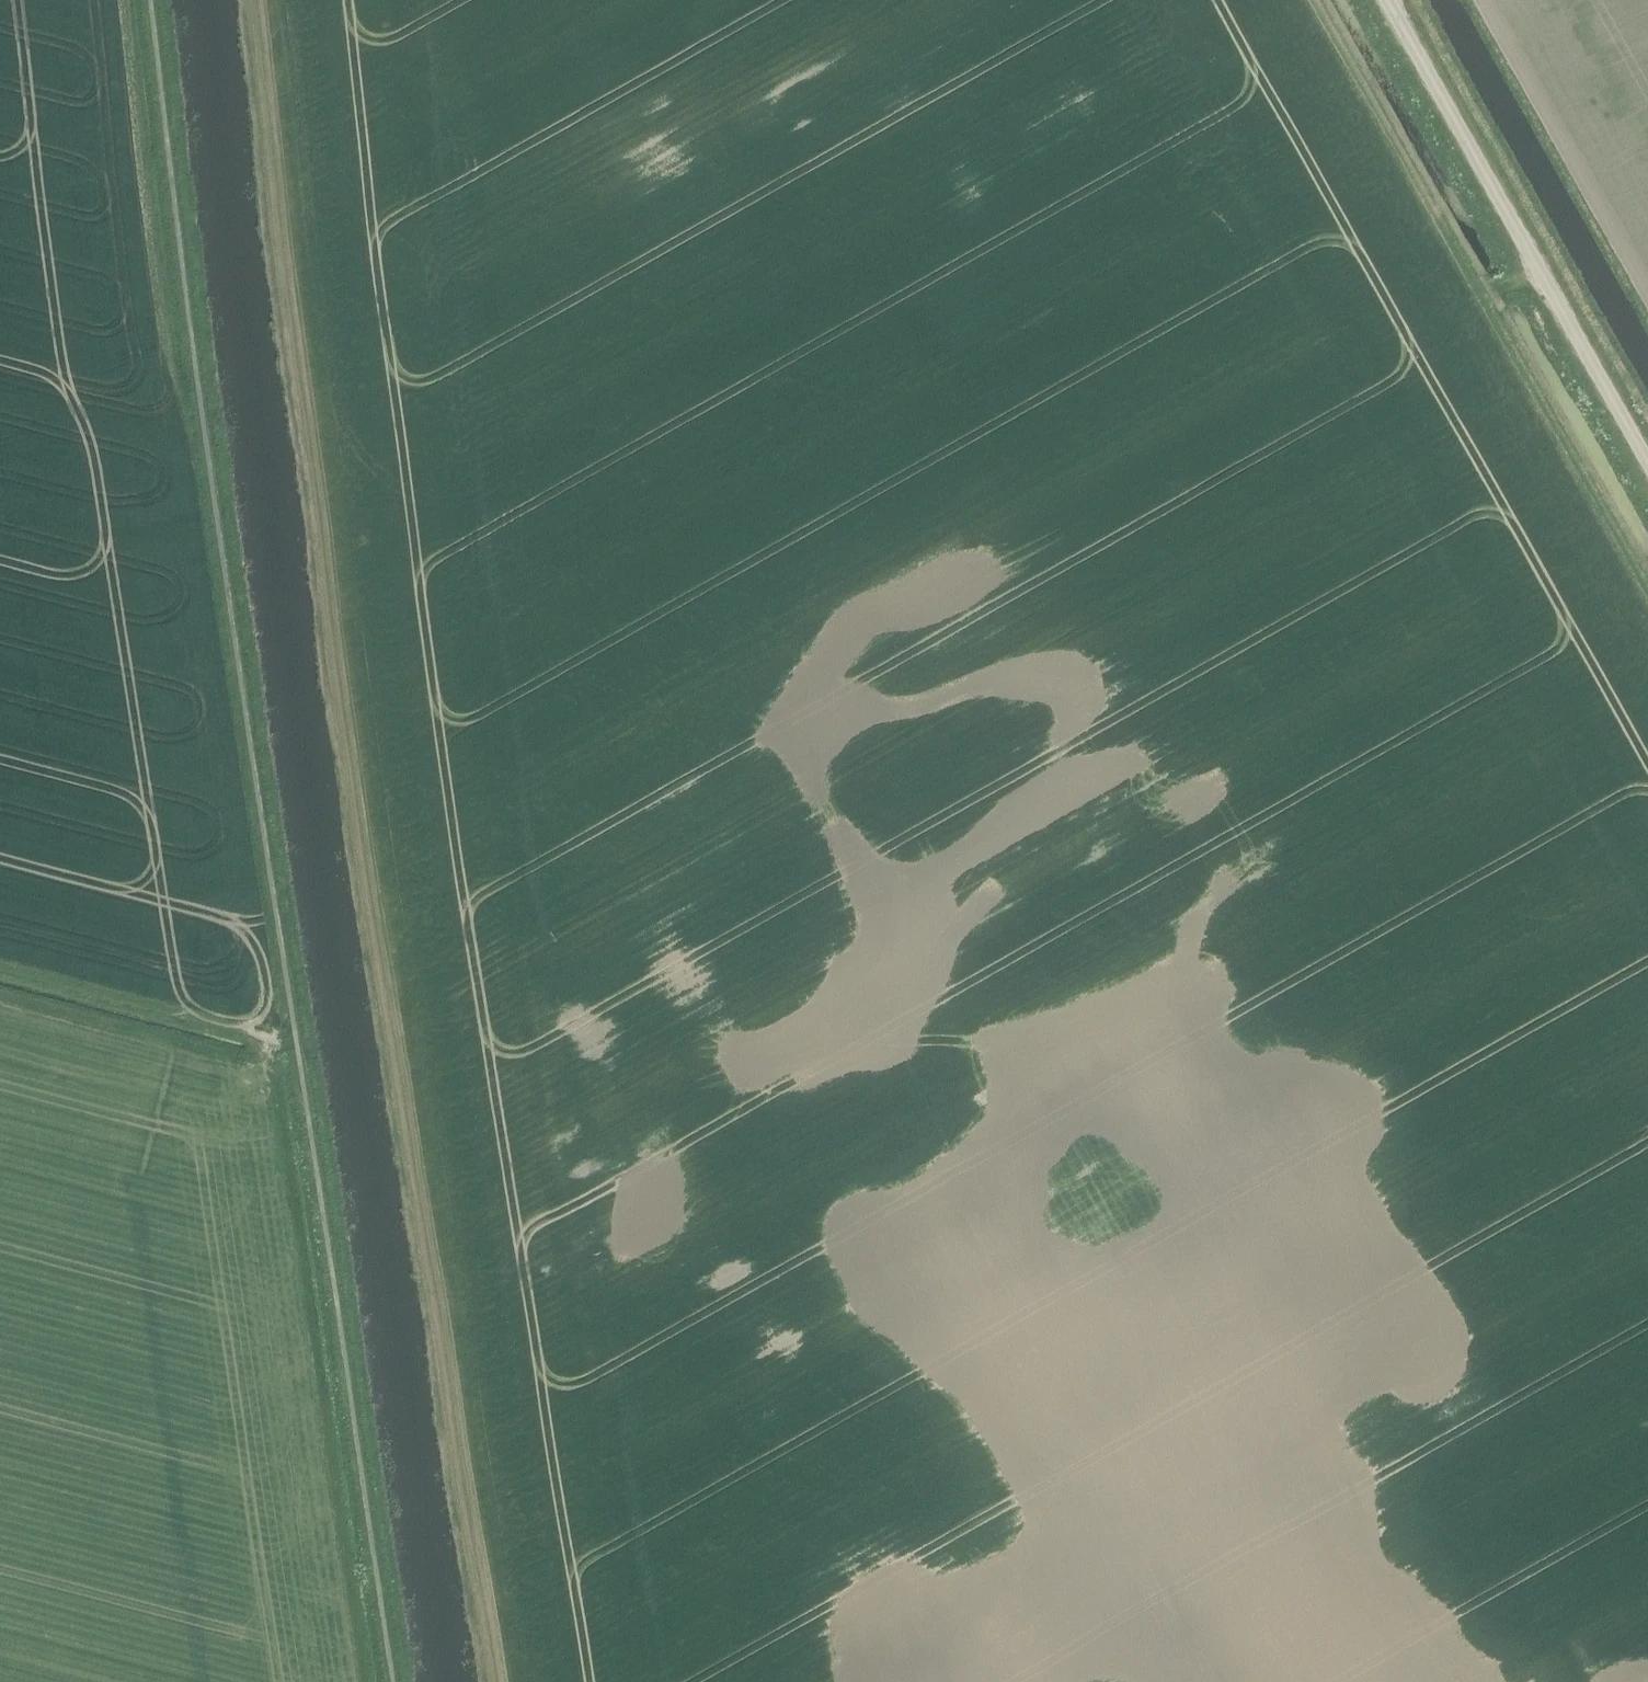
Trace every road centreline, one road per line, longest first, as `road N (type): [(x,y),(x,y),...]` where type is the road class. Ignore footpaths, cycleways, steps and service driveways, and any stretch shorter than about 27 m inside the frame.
road 1 (unclassified): [(1647,446),(1393,0)]

